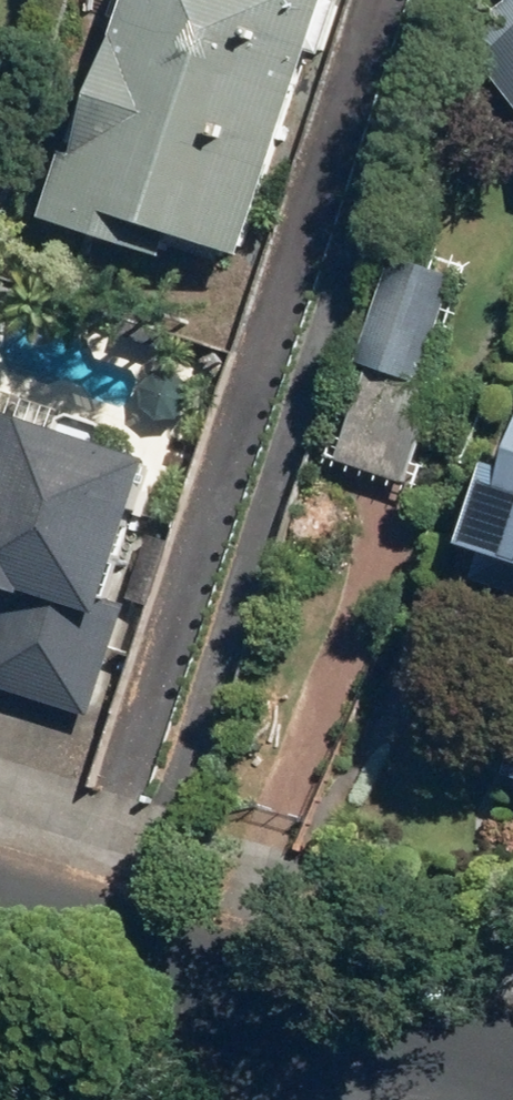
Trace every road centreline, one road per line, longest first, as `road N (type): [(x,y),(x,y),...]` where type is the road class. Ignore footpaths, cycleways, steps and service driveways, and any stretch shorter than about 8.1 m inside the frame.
road 1 (residential): [(0,922),(315,1017)]
road 2 (residential): [(315,1017),(512,1074)]

